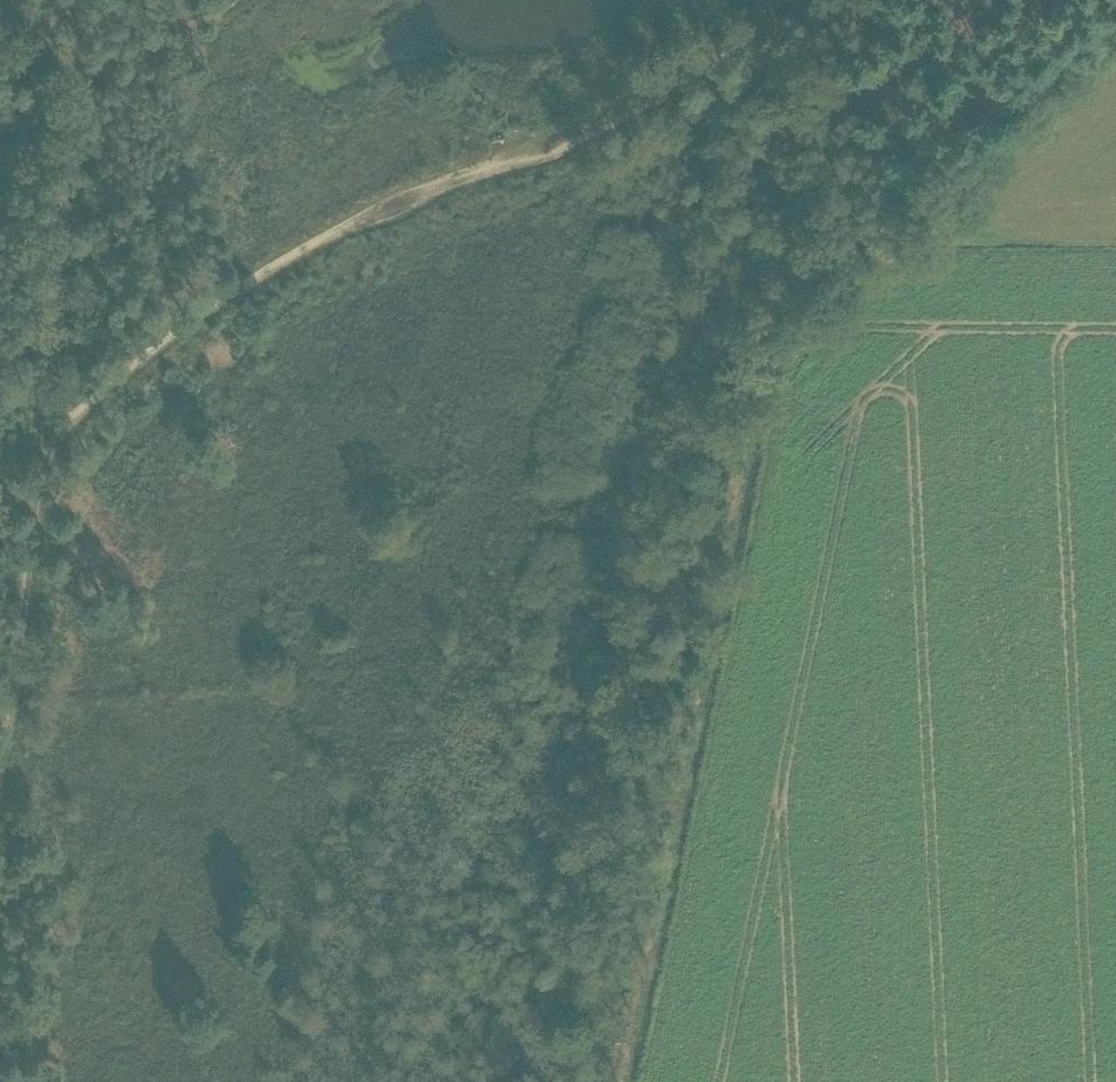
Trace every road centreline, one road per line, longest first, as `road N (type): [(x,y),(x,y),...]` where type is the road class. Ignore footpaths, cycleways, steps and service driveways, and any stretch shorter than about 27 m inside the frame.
road 1 (track): [(25,452),(190,320),(296,251),(618,111),(772,6)]
road 2 (track): [(25,452),(68,134),(66,56),(14,0)]
road 3 (track): [(0,728),(25,452)]

